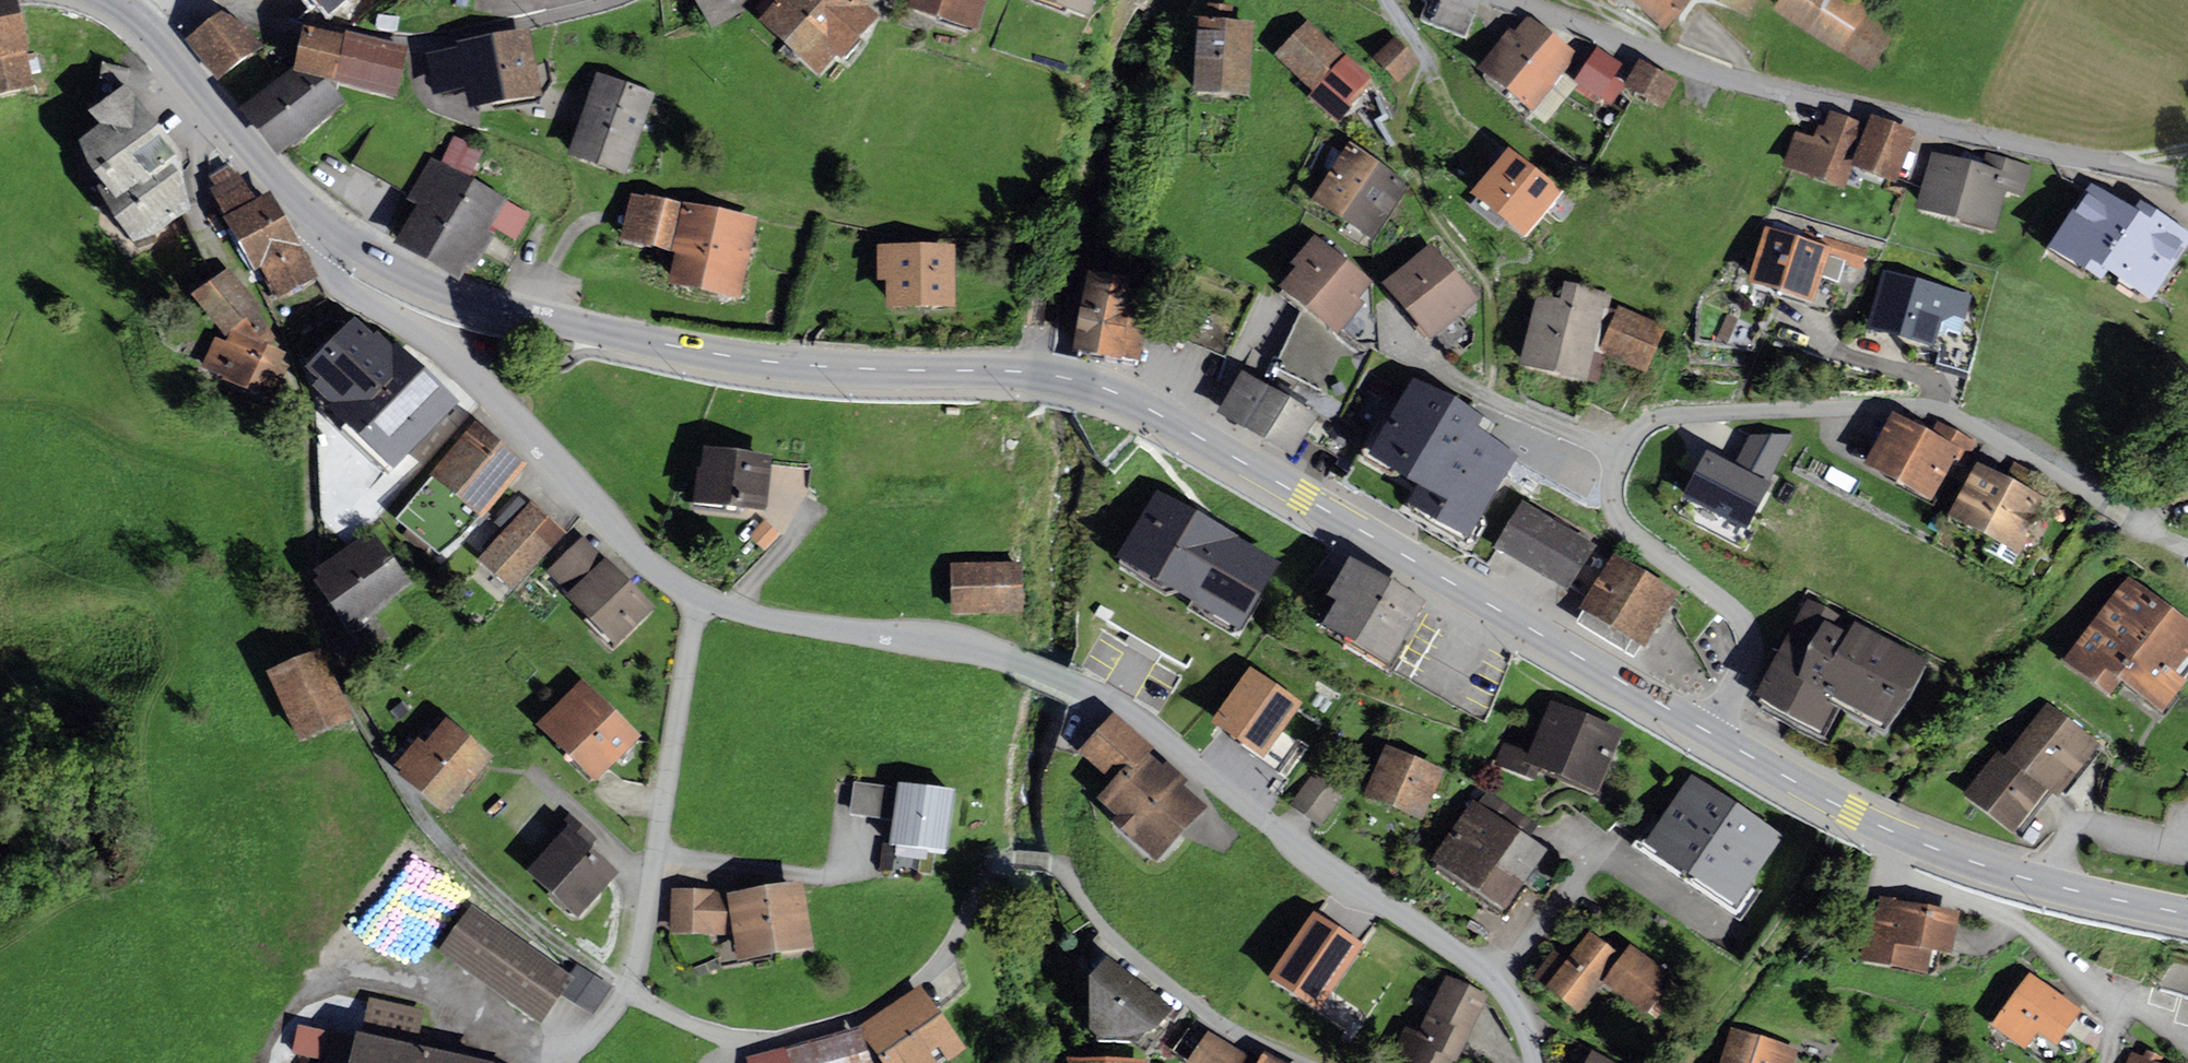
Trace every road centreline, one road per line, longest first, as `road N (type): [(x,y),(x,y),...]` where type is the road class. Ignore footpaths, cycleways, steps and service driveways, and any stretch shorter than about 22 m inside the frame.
road 1 (tertiary): [(1716,736),(1140,405),(1087,383),(721,356),(511,314),(391,267),(333,231)]
road 2 (residential): [(702,599),(757,616),(987,651),(1118,706),(1507,993),(1538,1062)]
road 3 (residential): [(1716,736),(1752,661),(1748,631),(1727,606),(1622,525),(1612,496),(1621,455),(1651,421),(1885,401),(1945,410),(2187,547)]
road 4 (residential): [(629,991),(718,1036),(787,1037),(855,1020),(923,978),(950,947),(992,869),(1051,862),(1105,930),(1229,1027),(1304,1062)]
road 5 (residential): [(1504,0),(1718,75),(2187,178)]
road 6 (residential): [(333,231),(318,252),(323,270),(449,358),(632,549),(702,599)]
road 7 (residential): [(629,991),(702,599)]
road 8 (residential): [(2105,1062),(2115,1004),(2027,929),(1895,876),(1891,866),(1901,837)]
road 9 (tertiary): [(333,231),(116,0)]
road 10 (tertiary): [(2187,915),(2025,879),(1901,837)]
road 11 (tertiary): [(1901,837),(1716,736)]

